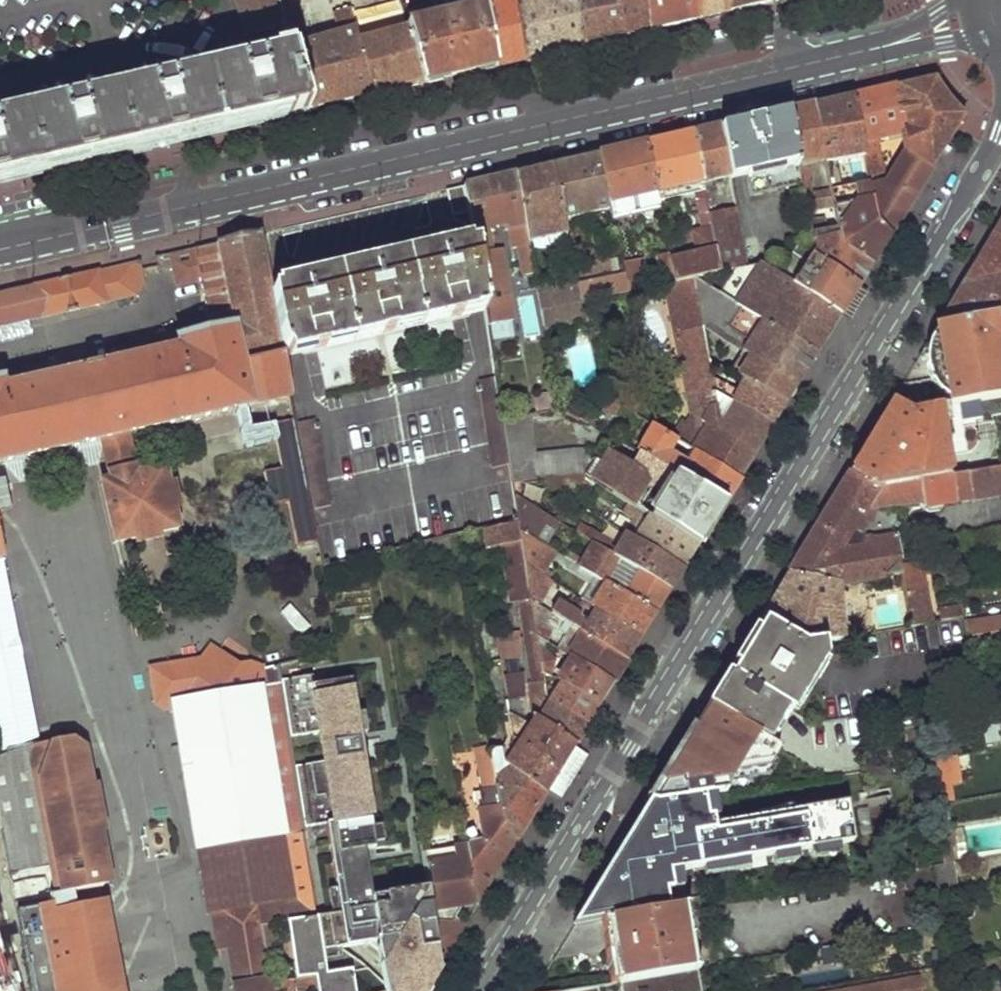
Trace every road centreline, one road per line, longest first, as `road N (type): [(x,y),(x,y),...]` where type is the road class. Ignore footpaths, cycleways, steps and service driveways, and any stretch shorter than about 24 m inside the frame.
road 1 (tertiary): [(1000,133),(477,990)]
road 2 (primary): [(0,249),(879,47)]
road 3 (primary): [(879,47),(1000,42)]

